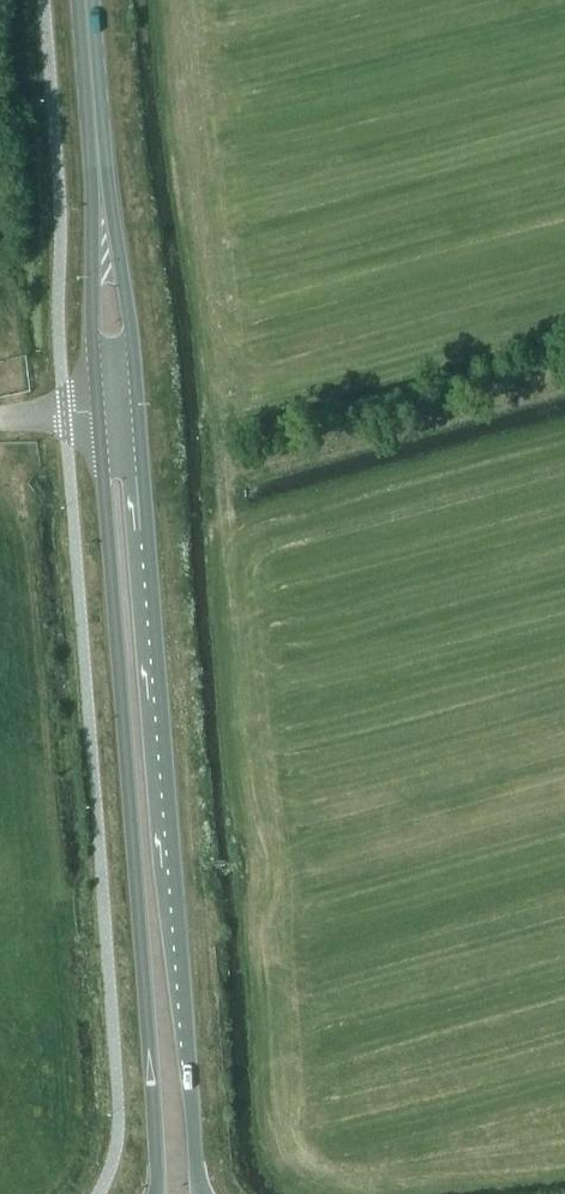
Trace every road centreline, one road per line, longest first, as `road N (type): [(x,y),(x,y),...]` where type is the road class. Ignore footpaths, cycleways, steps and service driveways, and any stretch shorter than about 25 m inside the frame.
road 1 (tertiary): [(200,1193),(138,407)]
road 2 (tertiary): [(99,410),(159,1193)]
road 3 (tertiary): [(138,407),(97,145)]
road 4 (tertiary): [(97,145),(99,410)]
road 5 (tertiary): [(85,0),(97,145)]

